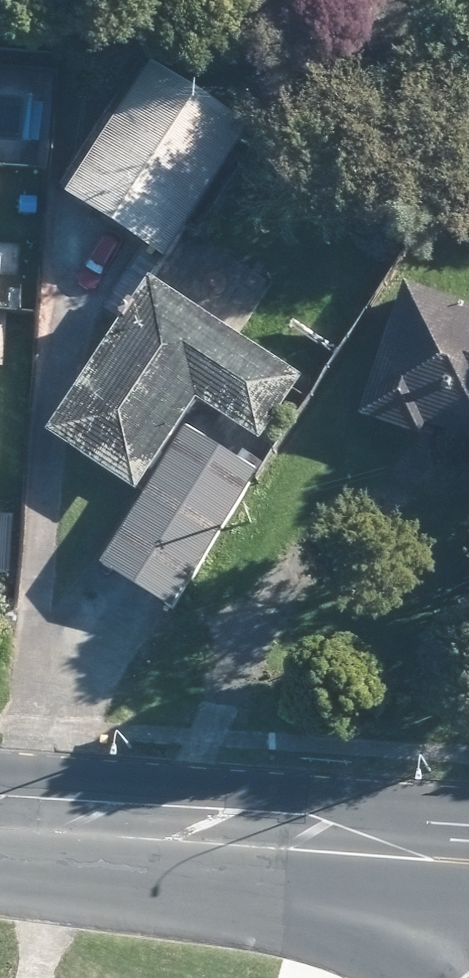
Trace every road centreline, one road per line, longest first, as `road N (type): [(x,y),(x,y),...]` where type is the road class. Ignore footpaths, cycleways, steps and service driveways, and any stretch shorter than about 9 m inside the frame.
road 1 (secondary): [(302,839),(0,817)]
road 2 (secondary): [(432,977),(302,839)]
road 3 (secondary): [(468,852),(302,839)]

